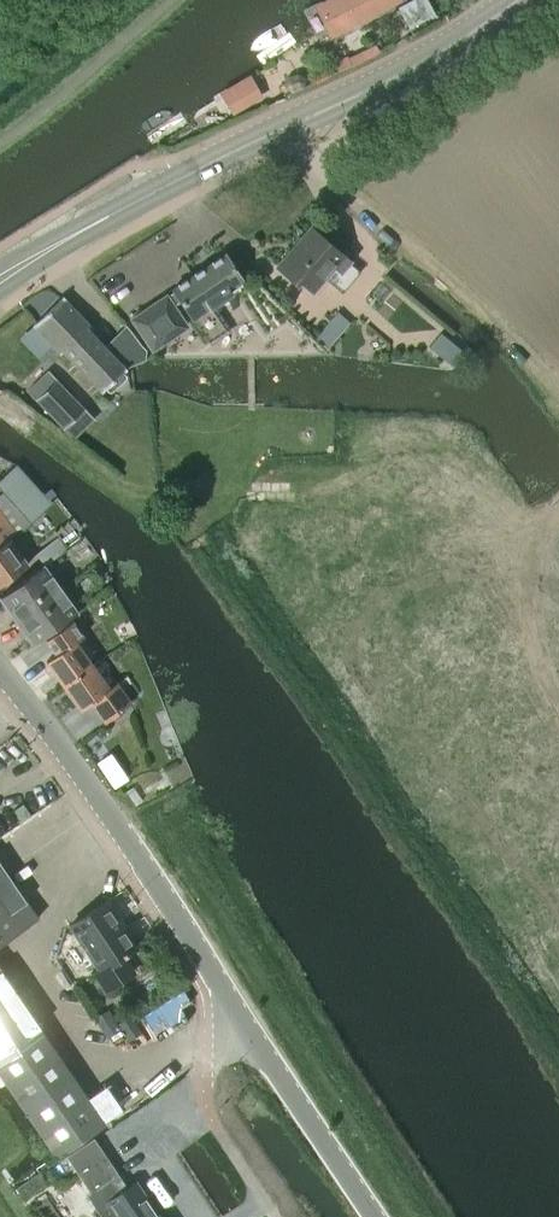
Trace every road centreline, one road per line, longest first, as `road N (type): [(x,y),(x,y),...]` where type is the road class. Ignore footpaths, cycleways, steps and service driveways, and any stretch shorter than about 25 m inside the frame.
road 1 (tertiary): [(0,670),(99,795),(378,1216)]
road 2 (primary): [(70,235),(405,72),(513,0)]

